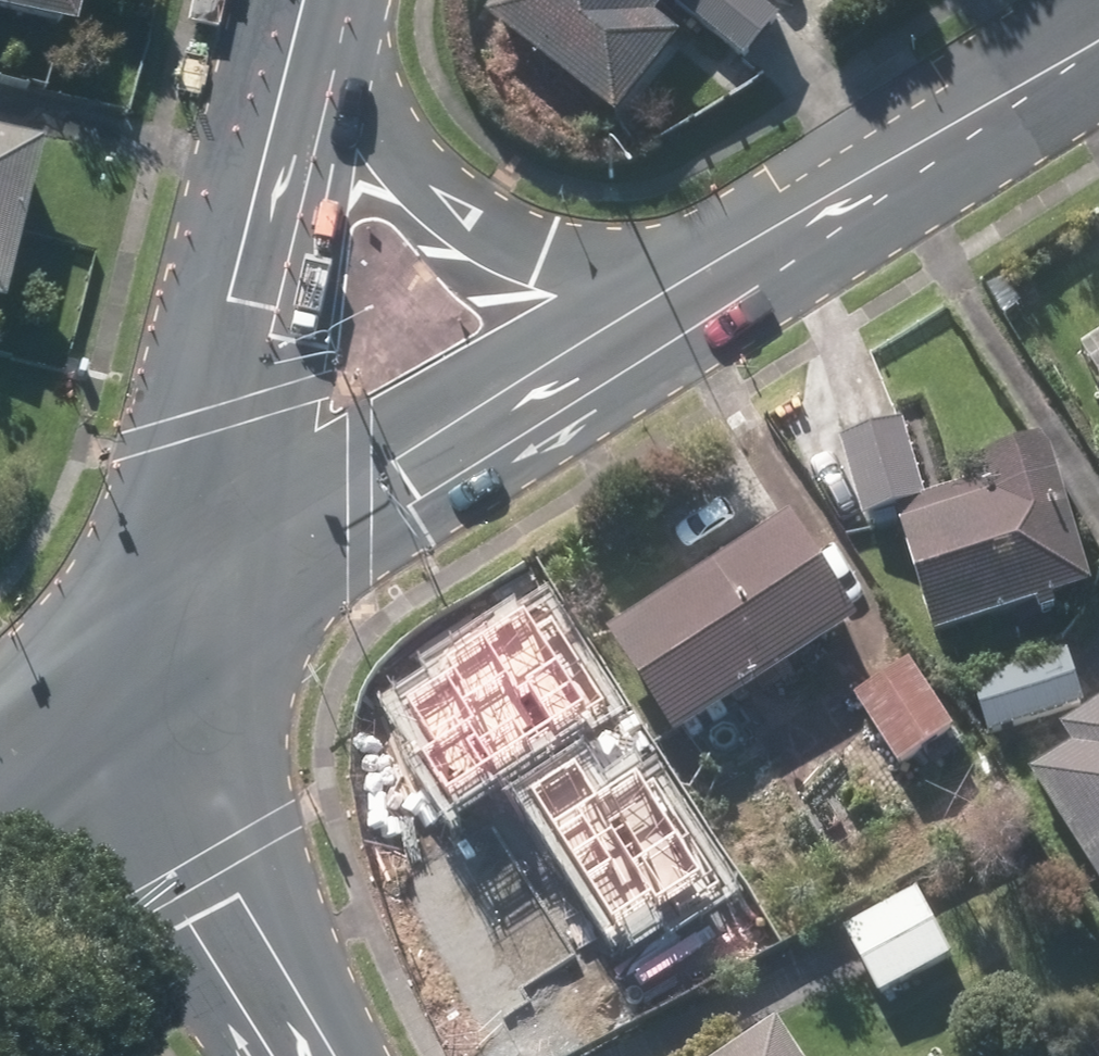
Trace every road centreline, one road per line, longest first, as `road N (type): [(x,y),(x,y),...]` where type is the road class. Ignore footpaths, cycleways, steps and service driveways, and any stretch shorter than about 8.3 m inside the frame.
road 1 (tertiary): [(104,675),(392,461),(723,257)]
road 2 (secondary): [(302,0),(226,295),(104,675)]
road 3 (secondary): [(322,0),(357,94),(401,158),(463,215),(518,248),(585,264),(723,257)]
road 4 (secondary): [(104,675),(332,1055)]
road 5 (tertiary): [(723,257),(1098,34)]
road 6 (secondary): [(104,675),(0,770)]

